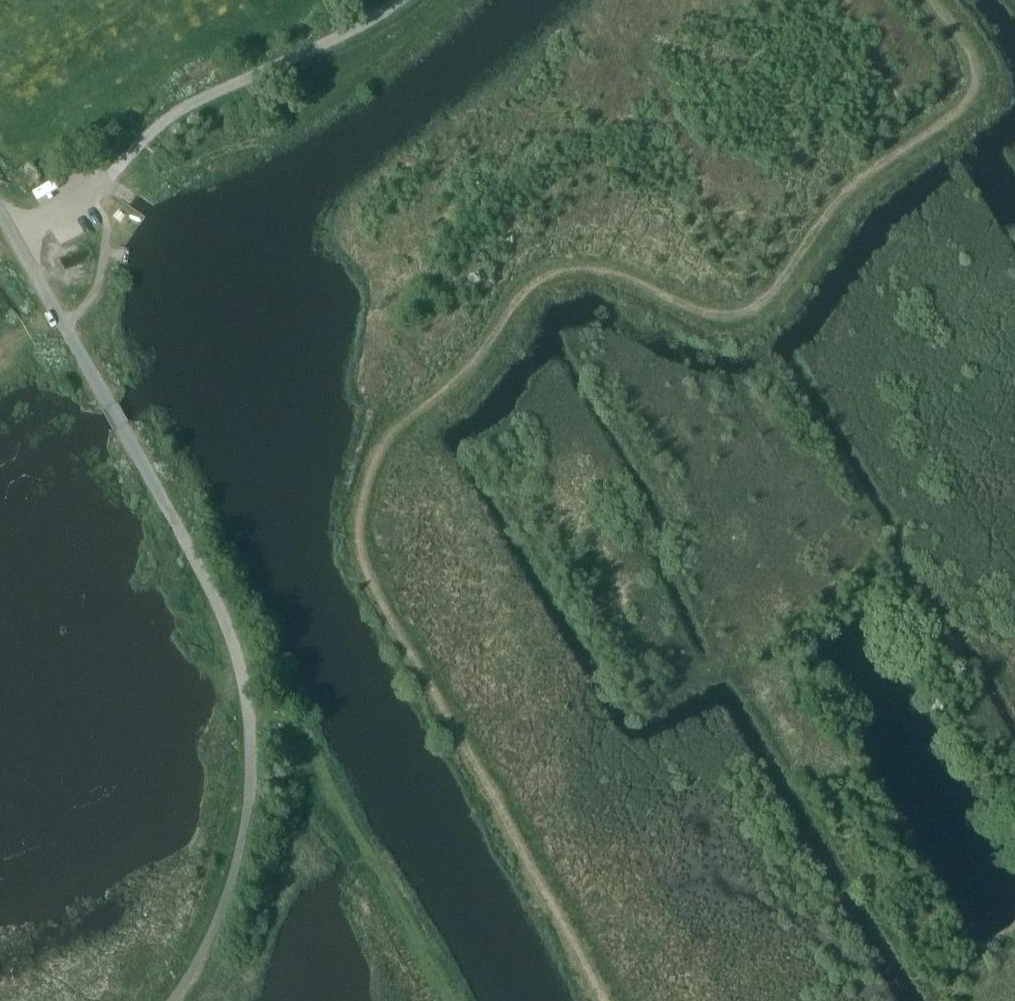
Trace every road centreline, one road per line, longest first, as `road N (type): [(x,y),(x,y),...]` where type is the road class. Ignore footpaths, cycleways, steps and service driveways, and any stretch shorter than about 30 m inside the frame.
road 1 (unclassified): [(64,325),(0,215)]

